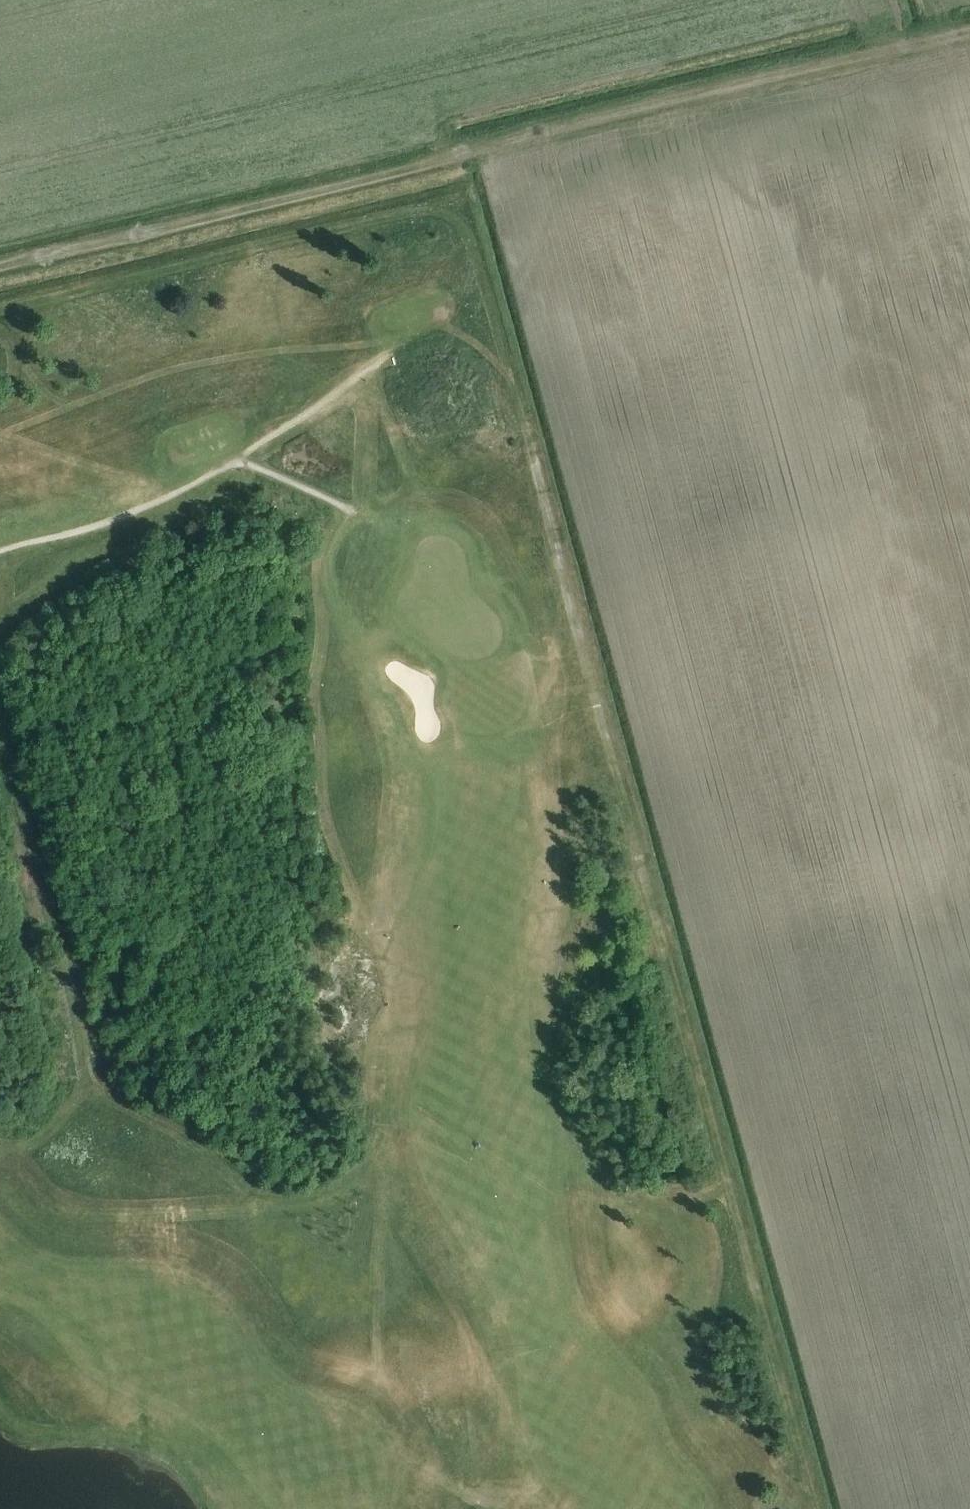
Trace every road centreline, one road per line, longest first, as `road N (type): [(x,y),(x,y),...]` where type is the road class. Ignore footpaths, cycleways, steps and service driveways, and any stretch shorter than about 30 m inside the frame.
road 1 (track): [(0,263),(969,30)]

